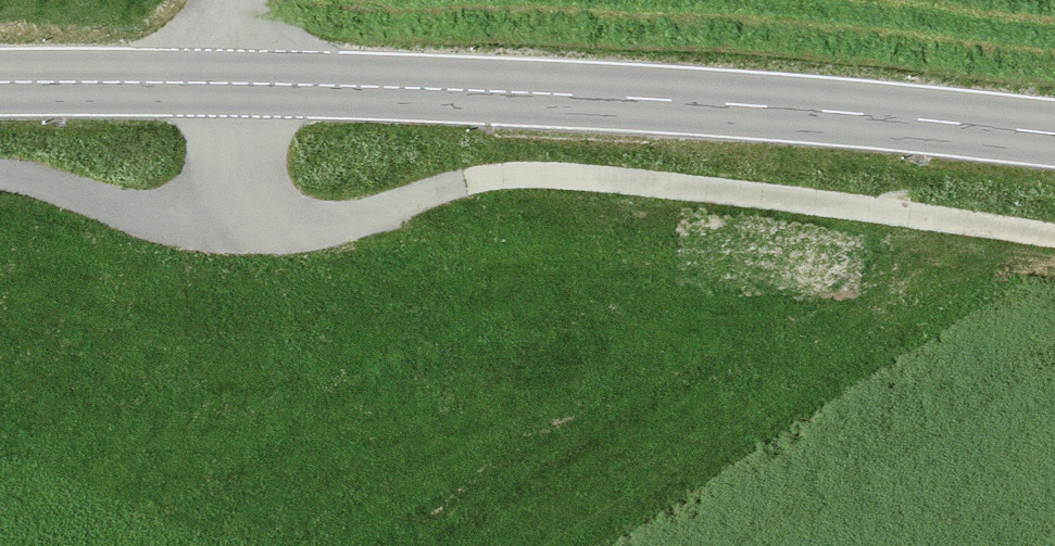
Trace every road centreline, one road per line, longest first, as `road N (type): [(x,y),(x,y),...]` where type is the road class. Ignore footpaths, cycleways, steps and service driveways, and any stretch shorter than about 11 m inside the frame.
road 1 (track): [(0,173),(180,230),(235,236),(327,226),(505,174),(669,185),(1054,237)]
road 2 (tertiary): [(0,82),(497,91),(1054,133)]
road 3 (track): [(235,236),(234,0)]

